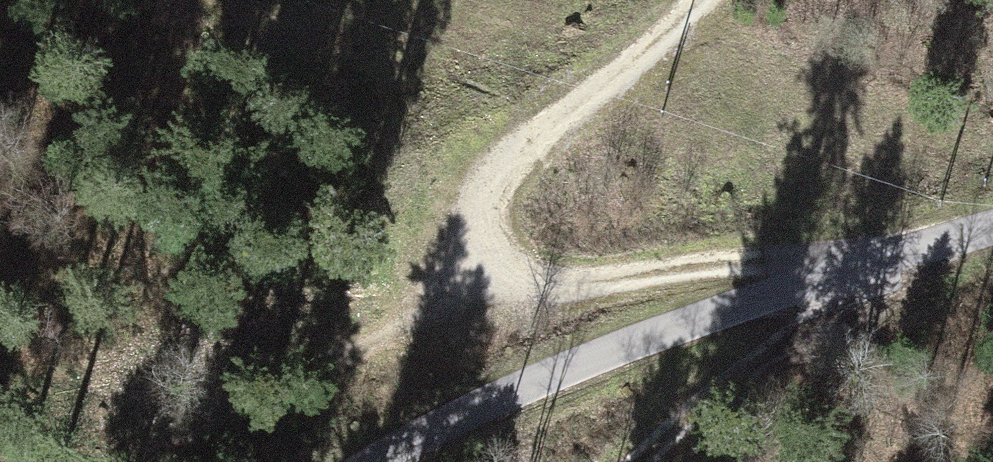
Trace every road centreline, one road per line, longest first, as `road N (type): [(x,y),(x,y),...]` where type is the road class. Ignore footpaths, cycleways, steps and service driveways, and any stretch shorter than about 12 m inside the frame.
road 1 (track): [(481,275),(506,289),(545,291),(696,263),(927,240),(748,364),(633,461)]
road 2 (unclassified): [(992,222),(839,267),(595,356),(382,461)]
road 3 (track): [(137,461),(481,275)]
road 4 (track): [(481,275),(466,226),(495,168),(696,0)]

